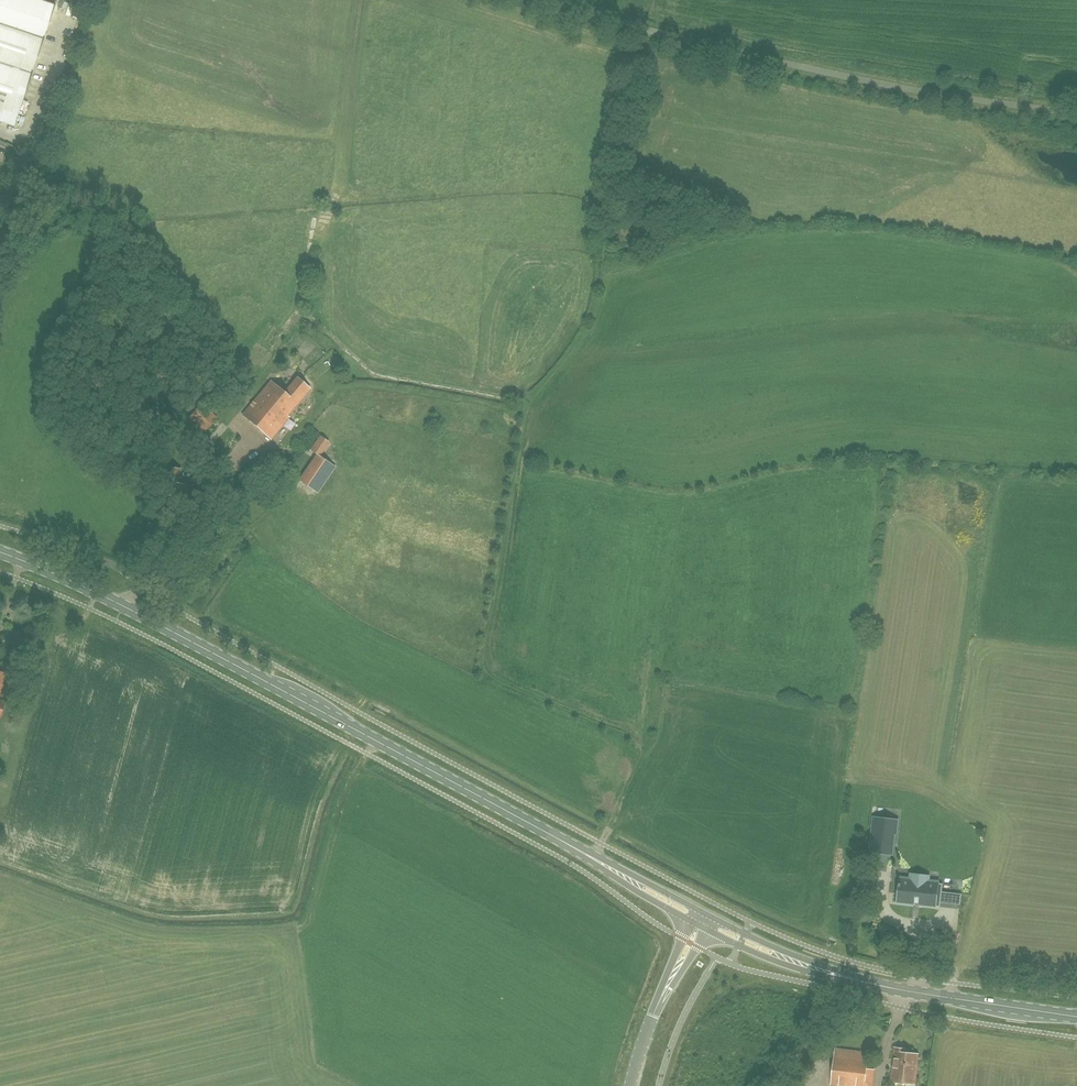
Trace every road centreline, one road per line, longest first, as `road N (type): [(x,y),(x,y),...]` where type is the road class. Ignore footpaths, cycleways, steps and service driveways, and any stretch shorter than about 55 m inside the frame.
road 1 (primary): [(583,851),(114,602),(0,552)]
road 2 (unclassified): [(1076,123),(847,85),(709,51),(557,0)]
road 3 (primary): [(1076,1017),(832,973)]
road 4 (primary): [(705,931),(832,973)]
road 5 (primary): [(832,973),(712,917)]
road 6 (primary): [(583,851),(693,924)]
road 7 (primary): [(700,911),(583,851)]

